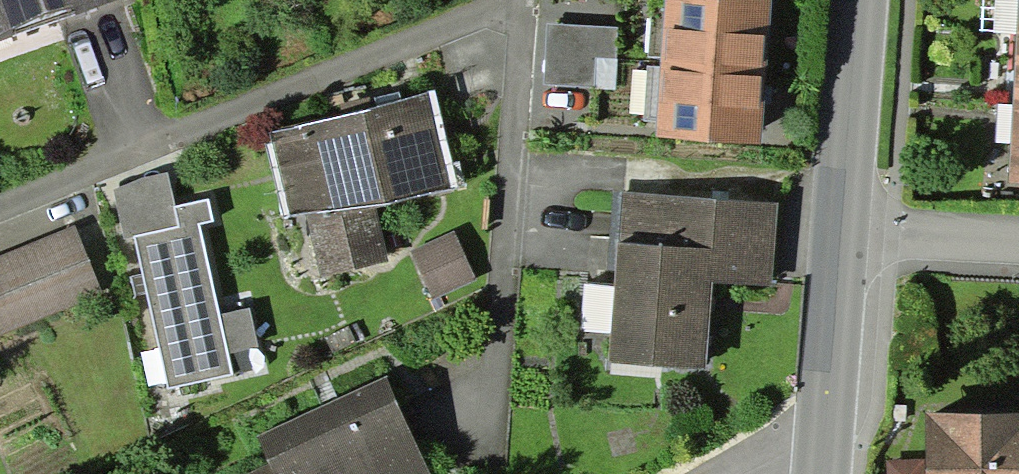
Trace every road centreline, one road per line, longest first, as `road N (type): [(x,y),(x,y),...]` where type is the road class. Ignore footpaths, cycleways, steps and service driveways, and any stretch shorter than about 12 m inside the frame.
road 1 (residential): [(521,0),(484,444)]
road 2 (secondary): [(824,473),(843,233)]
road 3 (secondary): [(843,233),(863,0)]
road 4 (residential): [(843,233),(1018,241)]

